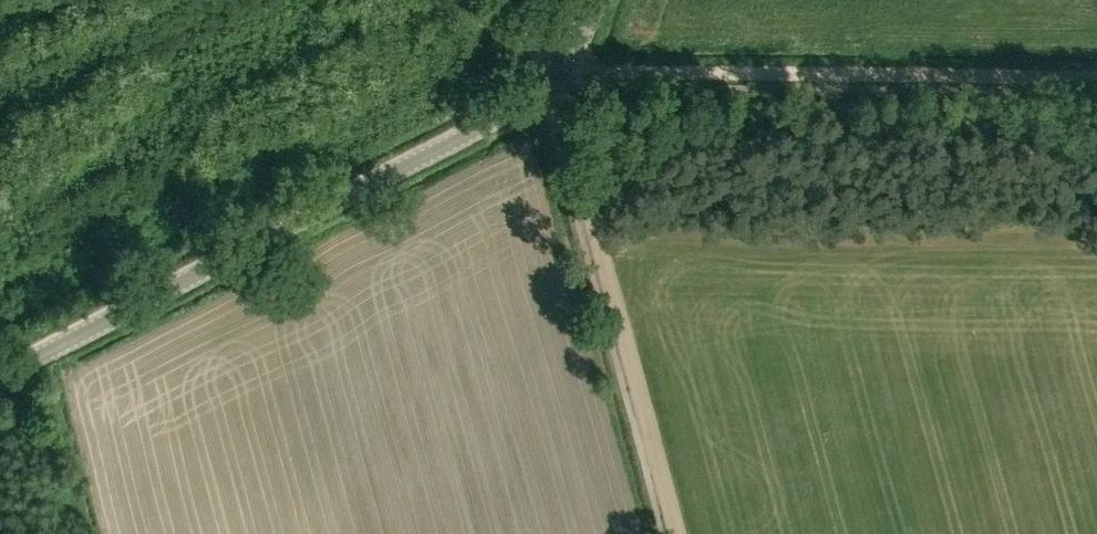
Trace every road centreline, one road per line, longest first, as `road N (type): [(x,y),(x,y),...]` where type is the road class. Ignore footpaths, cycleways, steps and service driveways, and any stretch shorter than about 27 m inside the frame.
road 1 (unclassified): [(0,373),(533,96),(572,52),(594,0)]
road 2 (track): [(1096,78),(589,70)]
road 3 (track): [(552,81),(678,533)]
road 4 (track): [(589,70),(561,69),(464,0)]

